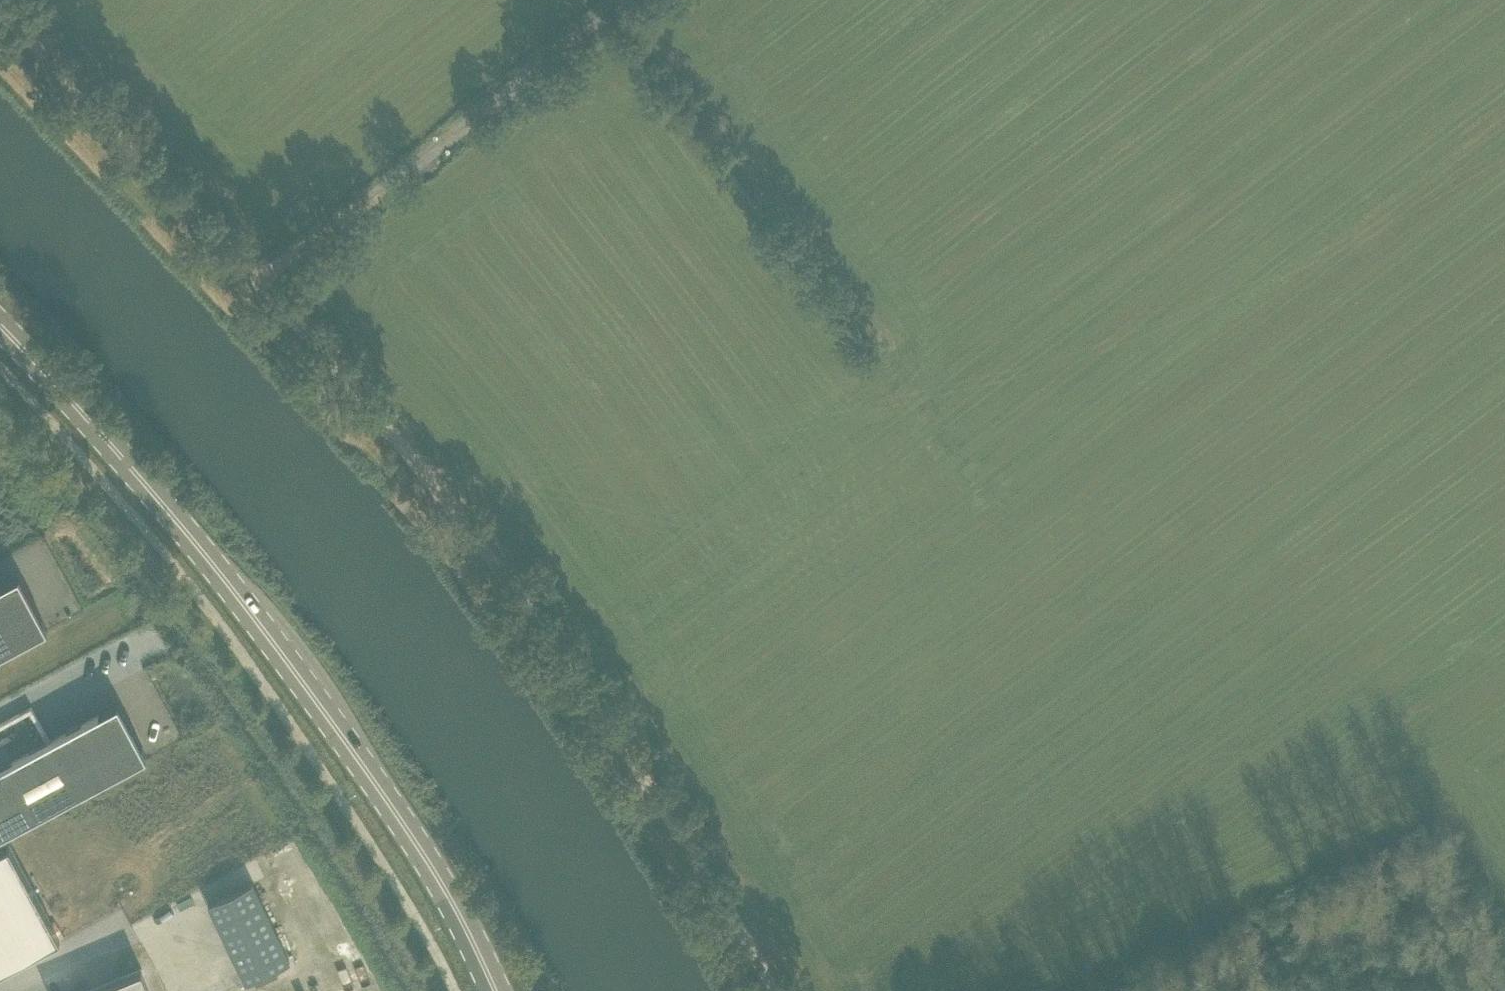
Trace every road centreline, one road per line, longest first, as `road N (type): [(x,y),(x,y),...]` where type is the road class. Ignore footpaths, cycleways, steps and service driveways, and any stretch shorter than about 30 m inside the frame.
road 1 (track): [(774,990),(692,848),(431,478),(255,276),(0,8)]
road 2 (primary): [(494,990),(442,886),(286,664),(207,563),(0,332)]
road 3 (track): [(623,0),(260,281)]
road 4 (track): [(0,59),(232,298),(266,329),(284,310)]

